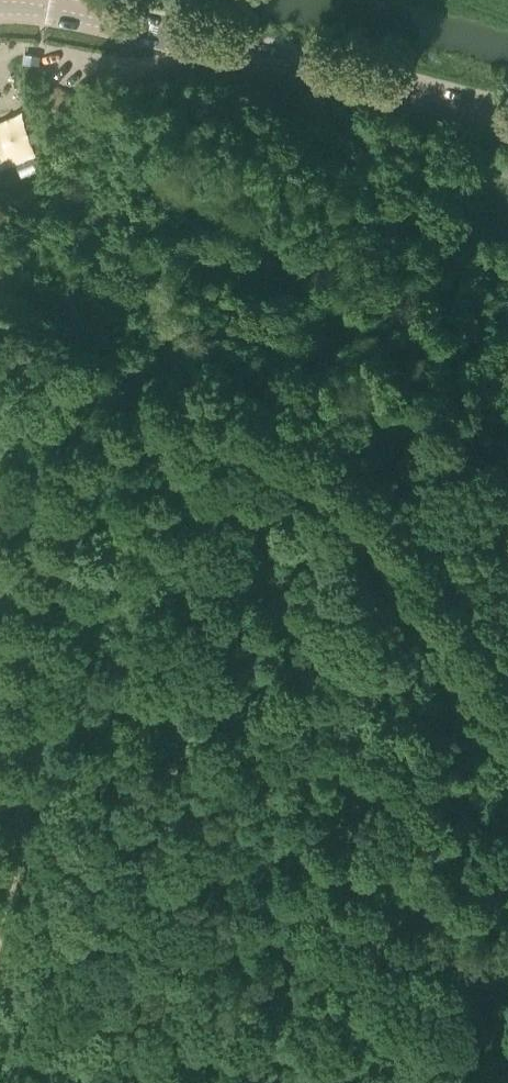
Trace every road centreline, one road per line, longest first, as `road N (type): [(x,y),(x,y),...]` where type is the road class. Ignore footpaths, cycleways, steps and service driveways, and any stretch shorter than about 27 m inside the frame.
road 1 (track): [(507,722),(355,499),(255,432),(163,423),(105,458),(62,538),(46,594),(27,778),(0,913)]
road 2 (tertiary): [(507,124),(70,14),(0,6)]

